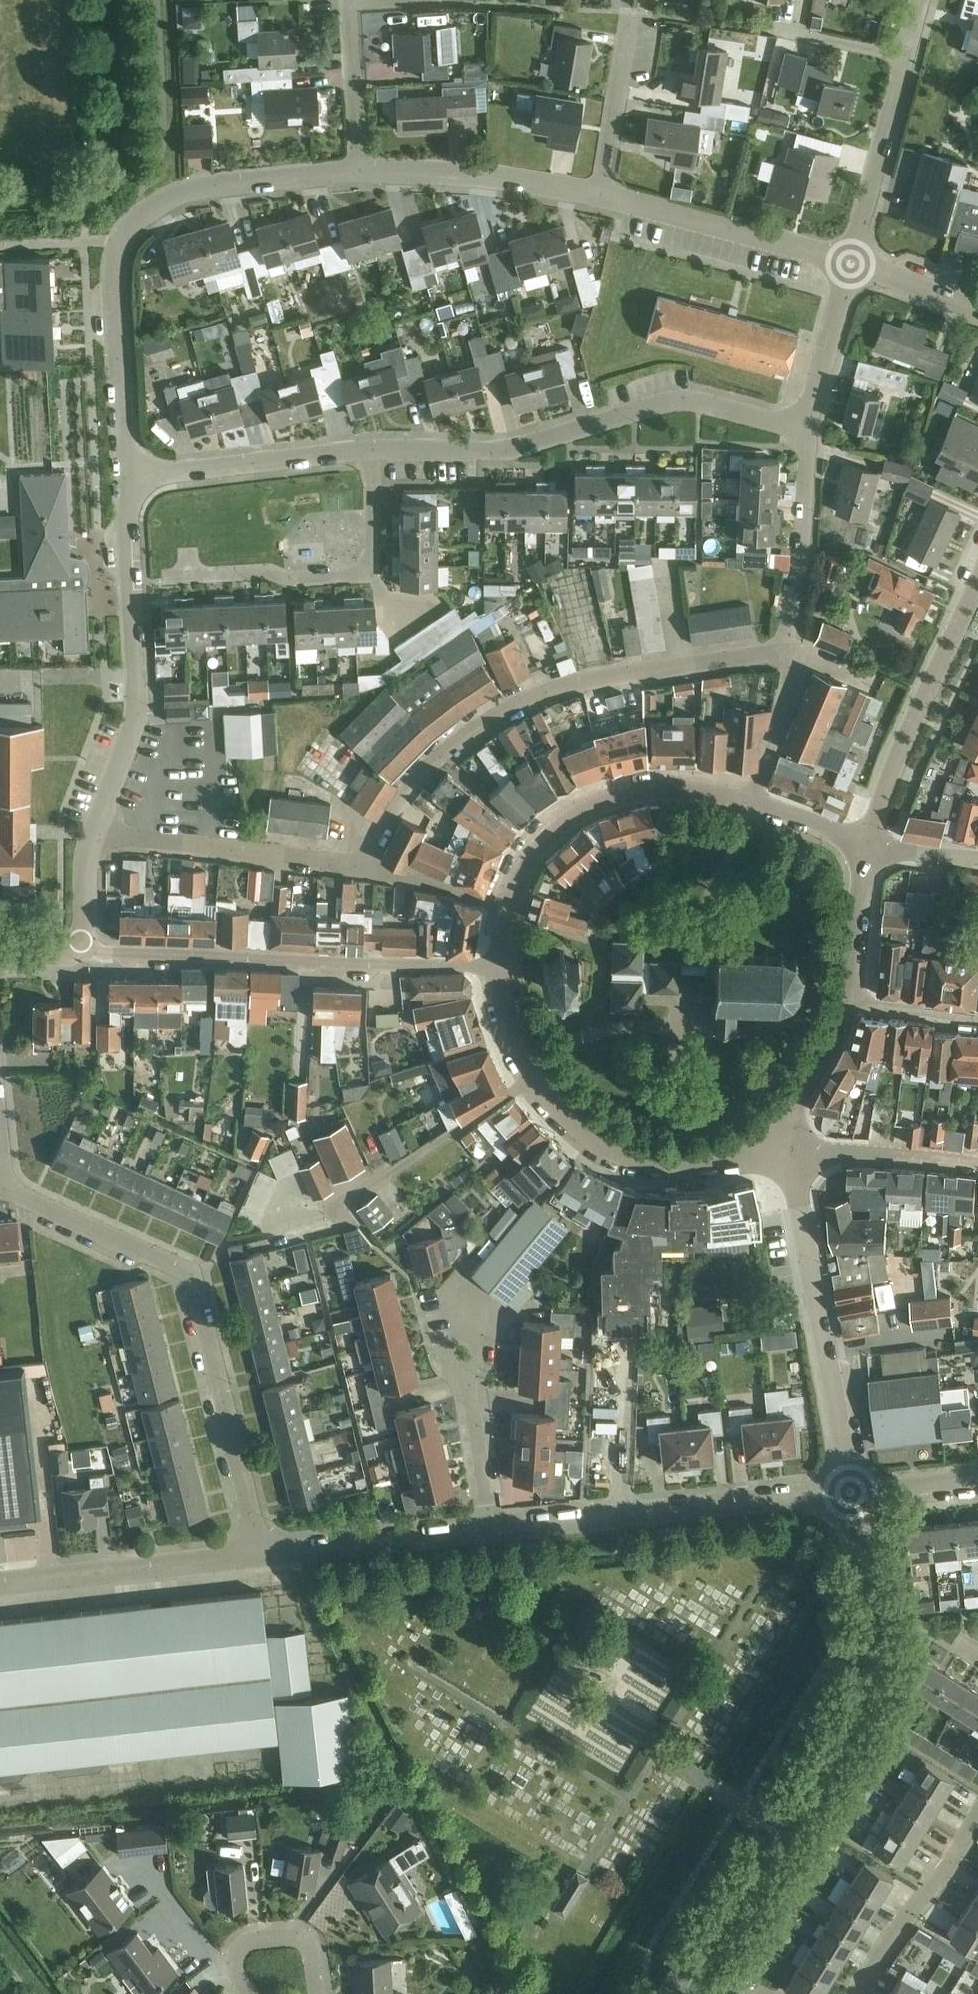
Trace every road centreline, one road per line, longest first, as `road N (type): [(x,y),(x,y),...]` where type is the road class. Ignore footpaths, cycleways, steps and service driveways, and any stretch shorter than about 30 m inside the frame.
road 1 (unclassified): [(668,1993),(862,1681),(871,1627),(849,1490)]
road 2 (residential): [(365,868),(404,791),(474,730),(555,691),(792,650)]
road 3 (unclassified): [(6,1192),(195,1273),(259,1554)]
road 4 (residential): [(379,449),(482,452),(688,399),(810,422)]
road 5 (residential): [(83,950),(494,969)]
road 6 (residential): [(787,1144),(726,1157),(643,1158),(588,1135),(537,1074),(494,969)]
road 7 (unclassified): [(91,838),(137,708),(128,470)]
road 8 (unclassified): [(490,1535),(849,1490)]
road 9 (unclassified): [(849,1490),(787,1144)]
road 10 (residential): [(187,553),(187,575),(365,578),(375,562),(379,449)]
road 11 (residential): [(504,907),(524,865),(554,829),(608,803),(656,786),(757,794)]
road 12 (unclassified): [(867,841),(977,580)]
road 13 (residential): [(91,838),(365,868)]
road 14 (unclassified): [(0,1586),(259,1554)]
road 15 (unclassified): [(846,264),(600,197)]
road 16 (residential): [(128,470),(379,449)]
road 17 (unclassified): [(128,470),(111,264),(133,225)]
road 18 (unclassified): [(600,197),(505,180),(354,178)]
road 19 (unclassified): [(259,1554),(490,1535)]
road 20 (unclassified): [(792,650),(809,538),(810,422)]
road 21 (unclassified): [(354,178),(225,189),(167,205),(133,225)]
road 22 (residential): [(857,1993),(977,1812)]
road 23 (residential): [(846,264),(905,59)]
road 24 (residential): [(977,1161),(787,1144)]
road 25 (unclassified): [(490,1535),(462,1349)]
road 26 (residential): [(633,13),(600,197)]
road 27 (residential): [(349,0),(354,178)]
road 28 (residential): [(810,422),(846,264)]
road 29 (unclassified): [(787,1144),(801,1083),(848,996)]
road 30 (unclassified): [(848,996),(867,841)]
road 31 (unclassified): [(757,794),(792,650)]
road 32 (residential): [(365,868),(504,907)]
road 33 (residential): [(313,1993),(309,1942),(260,1939),(225,1964)]
road 34 (unclassified): [(977,307),(846,264)]
road 35 (residential): [(905,59),(776,30)]
road 36 (residential): [(848,996),(977,1014)]
road 37 (unclassified): [(849,1490),(977,1475)]

